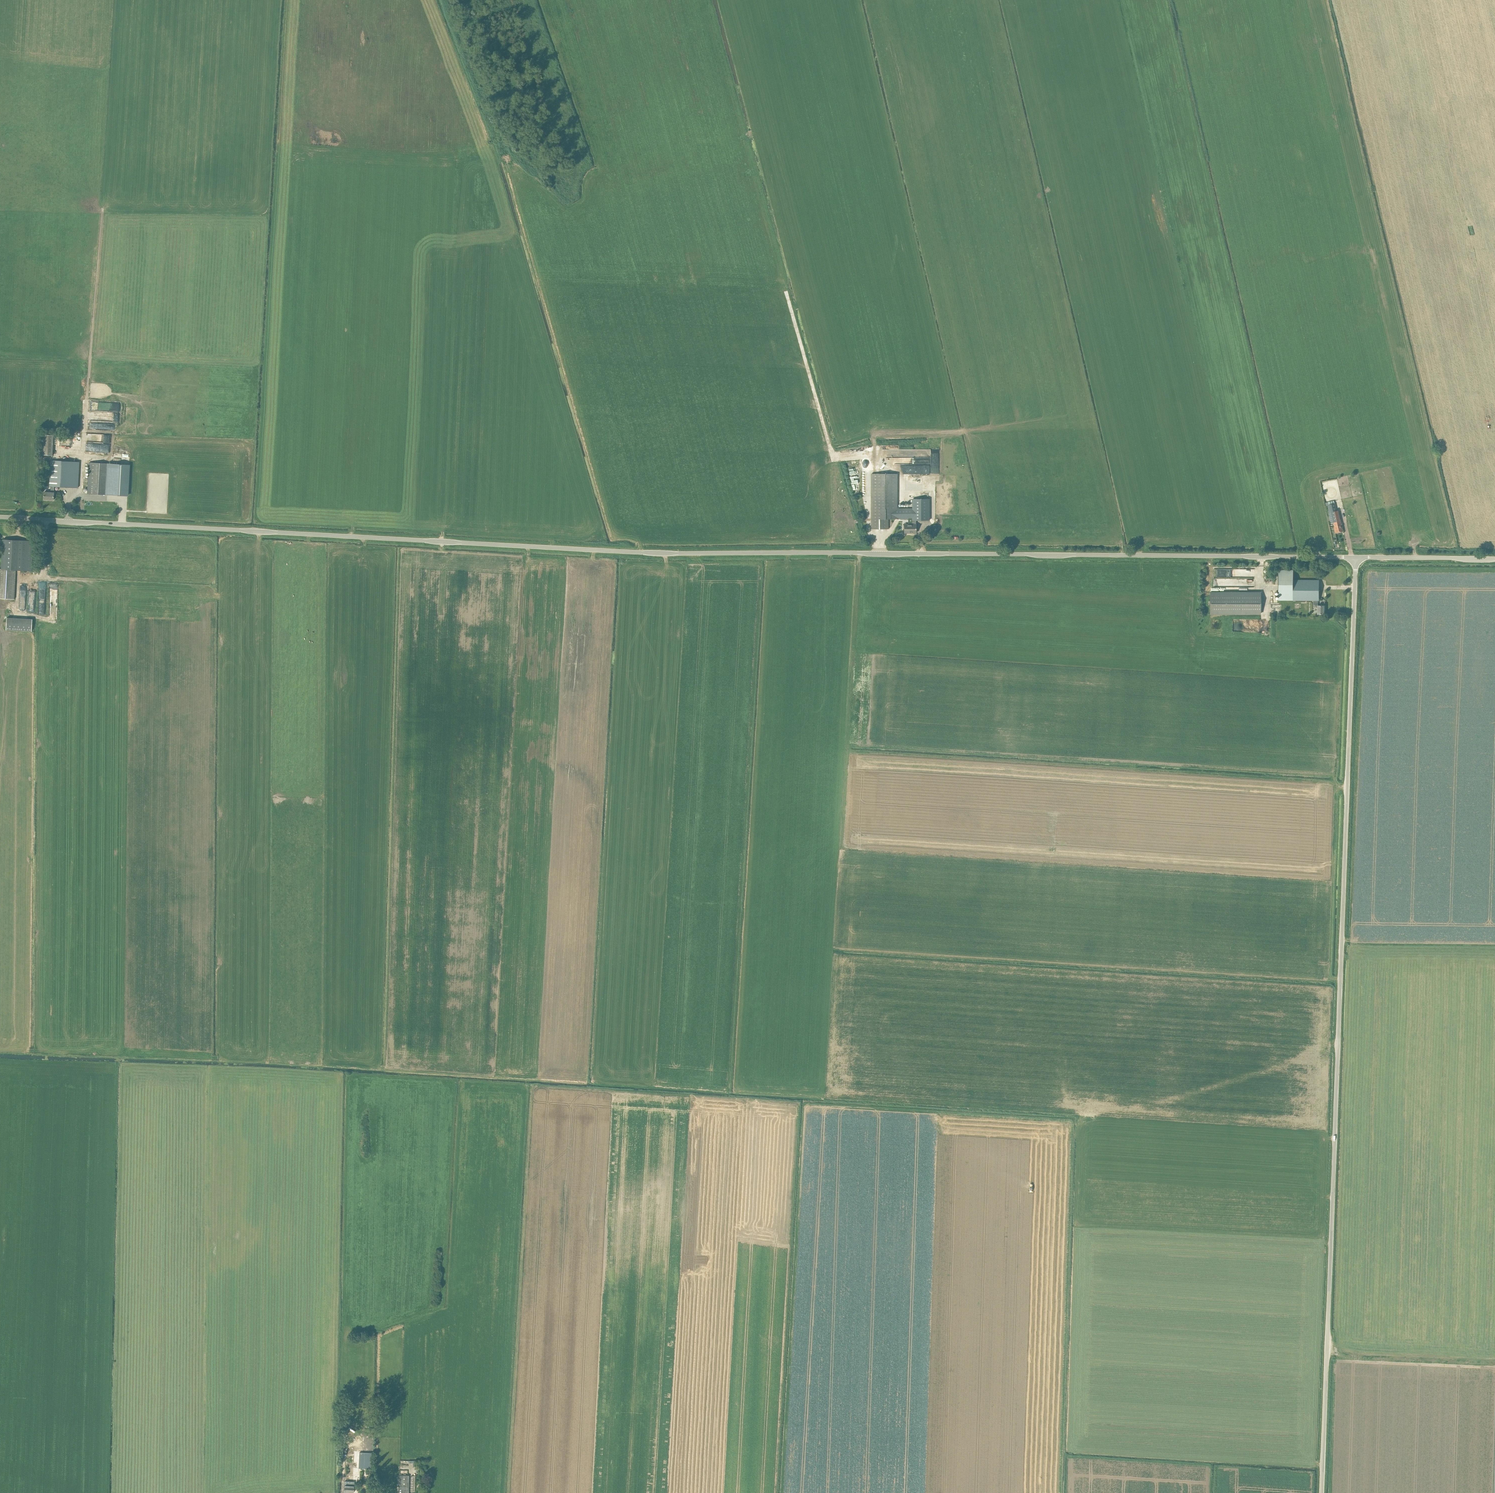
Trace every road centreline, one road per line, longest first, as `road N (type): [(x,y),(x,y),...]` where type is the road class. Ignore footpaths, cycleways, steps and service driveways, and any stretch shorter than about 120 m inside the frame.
road 1 (unclassified): [(1355,556),(667,553),(0,516)]
road 2 (unclassified): [(1322,1492),(1355,556)]
road 3 (unclassified): [(1494,558),(1355,556)]

